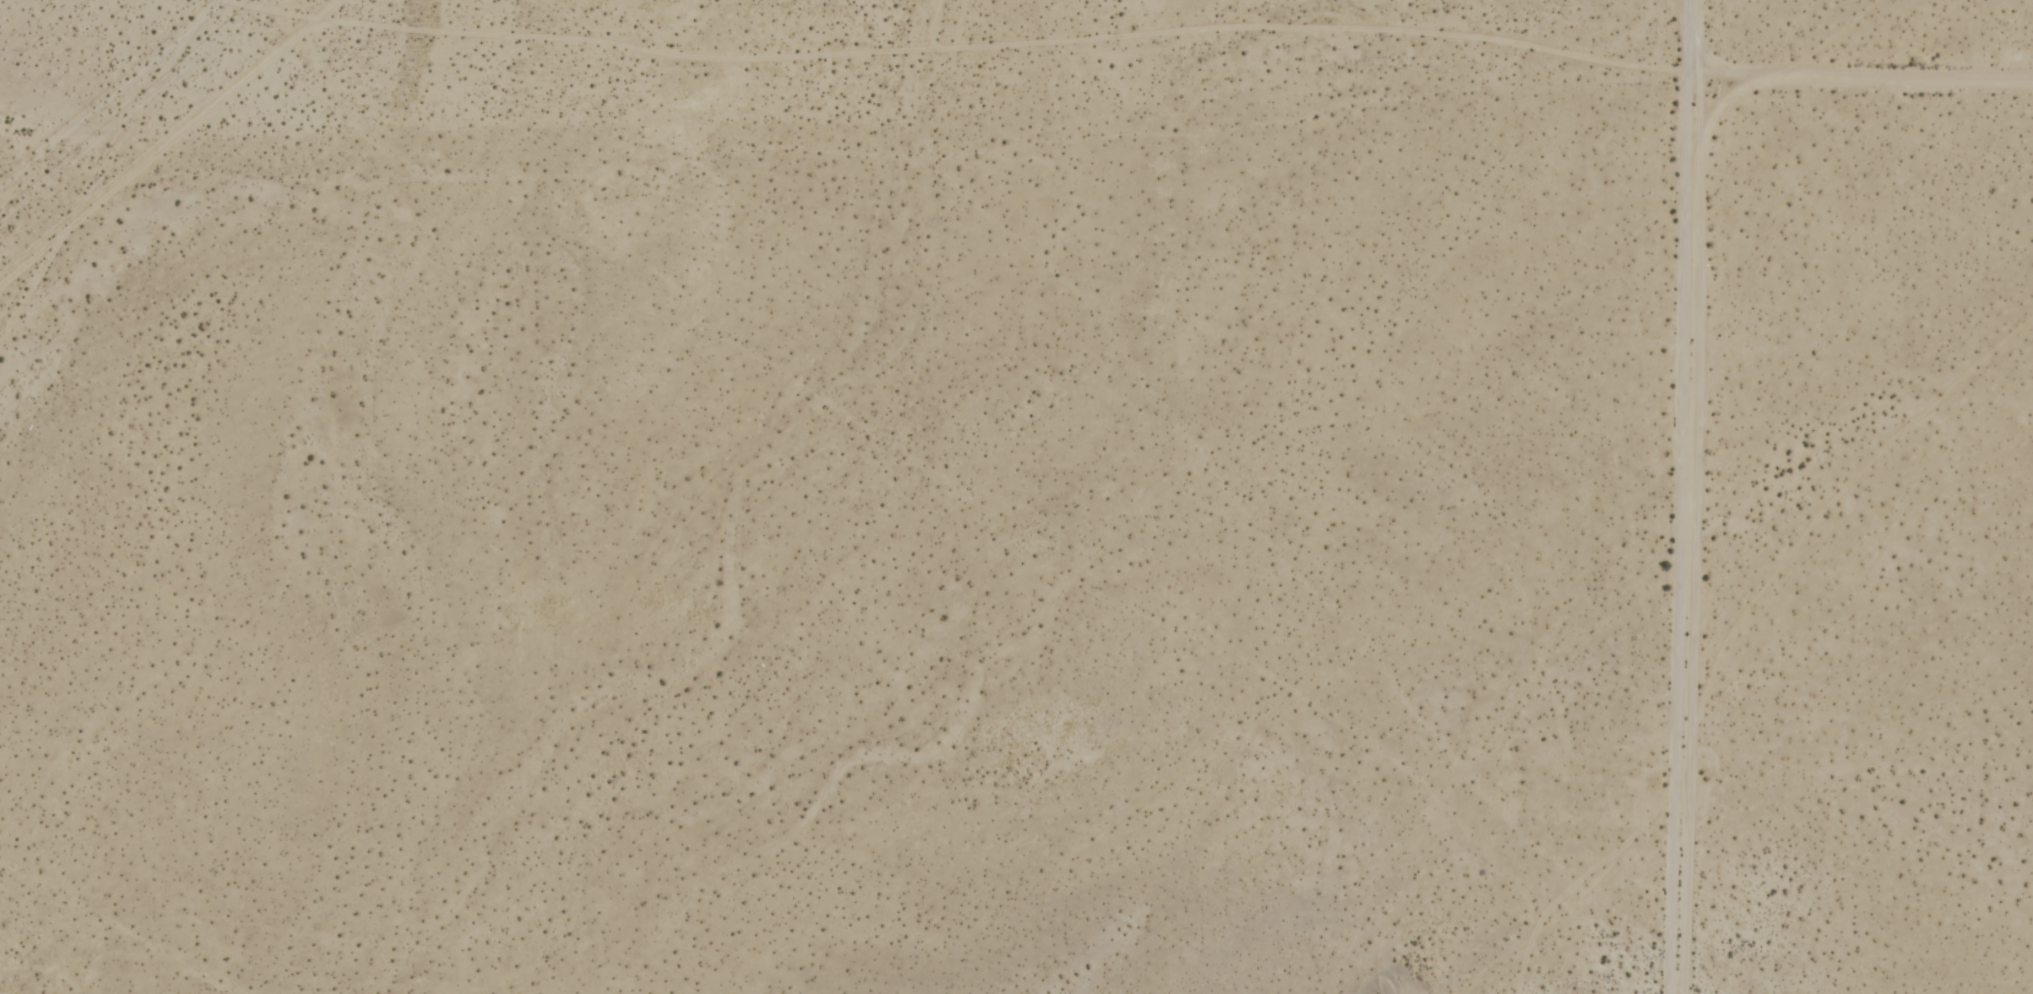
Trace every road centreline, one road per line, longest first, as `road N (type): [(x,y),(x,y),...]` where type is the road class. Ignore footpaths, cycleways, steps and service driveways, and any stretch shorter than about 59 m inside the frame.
road 1 (track): [(1701,0),(1682,993)]
road 2 (track): [(2032,77),(1700,75)]

